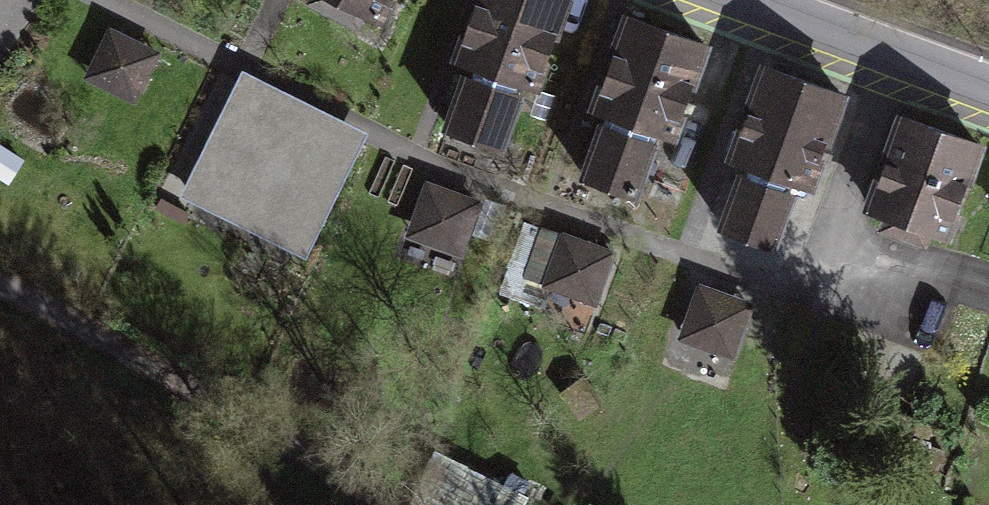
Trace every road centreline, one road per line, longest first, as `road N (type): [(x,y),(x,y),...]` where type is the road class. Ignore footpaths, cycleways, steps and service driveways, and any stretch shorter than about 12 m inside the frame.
road 1 (residential): [(988,89),(761,0)]

